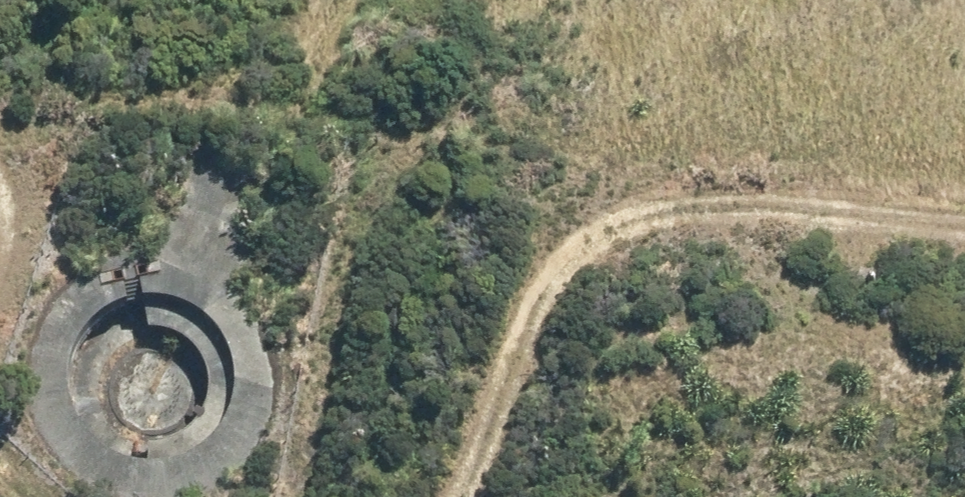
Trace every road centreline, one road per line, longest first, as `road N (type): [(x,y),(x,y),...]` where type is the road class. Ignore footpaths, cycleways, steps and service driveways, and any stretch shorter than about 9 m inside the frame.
road 1 (track): [(964,235),(693,217),(591,247),(522,333),(465,496)]
road 2 (track): [(303,496),(374,174),(451,162),(591,247)]

